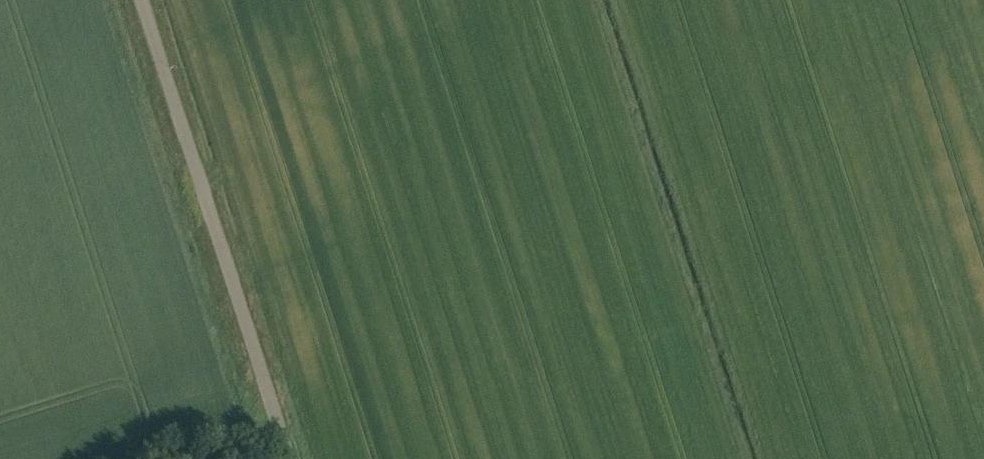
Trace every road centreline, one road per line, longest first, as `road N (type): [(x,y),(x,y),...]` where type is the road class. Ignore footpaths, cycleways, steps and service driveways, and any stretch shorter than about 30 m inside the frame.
road 1 (unclassified): [(289,458),(141,0)]

